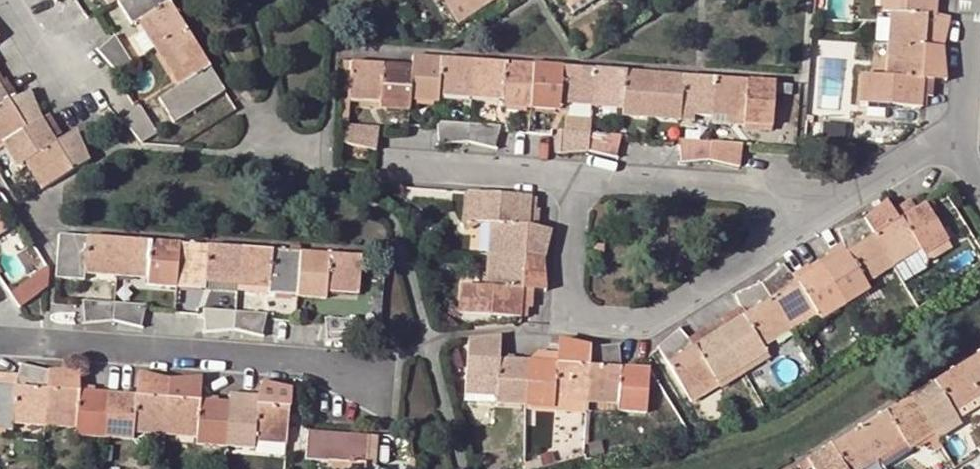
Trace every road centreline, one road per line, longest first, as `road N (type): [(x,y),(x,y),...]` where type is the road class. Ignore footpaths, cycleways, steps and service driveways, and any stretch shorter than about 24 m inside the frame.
road 1 (residential): [(577,174),(569,315),(661,317),(818,204)]
road 2 (residential): [(0,337),(370,367)]
road 3 (residential): [(818,204),(577,174)]
road 4 (residential): [(577,174),(407,161)]
road 5 (residential): [(946,144),(961,0)]
road 6 (residential): [(946,144),(818,204)]

